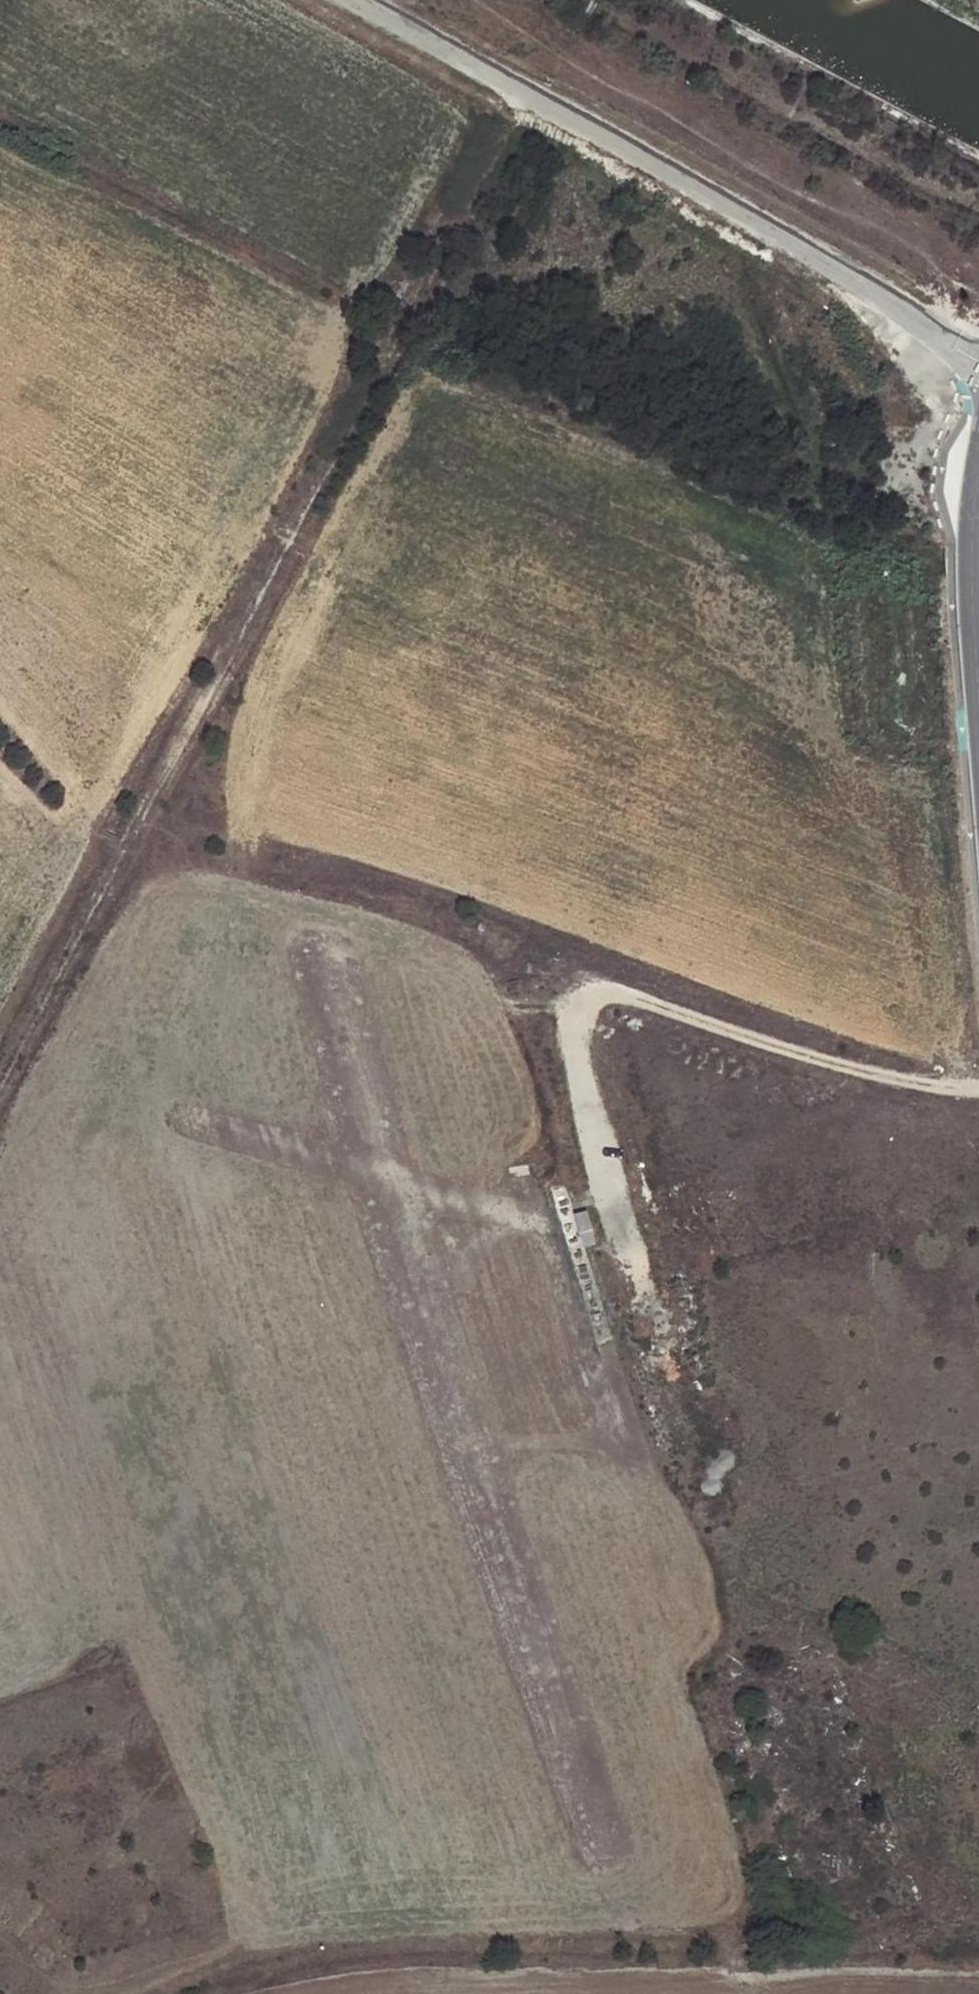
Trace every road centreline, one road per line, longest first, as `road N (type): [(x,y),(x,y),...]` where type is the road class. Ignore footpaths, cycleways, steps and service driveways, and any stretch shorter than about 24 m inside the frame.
road 1 (unclassified): [(335,0),(978,358)]
road 2 (track): [(654,1333),(585,1040),(610,996),(864,1067),(978,1082)]
road 3 (secondary): [(978,693),(965,552),(978,460)]

